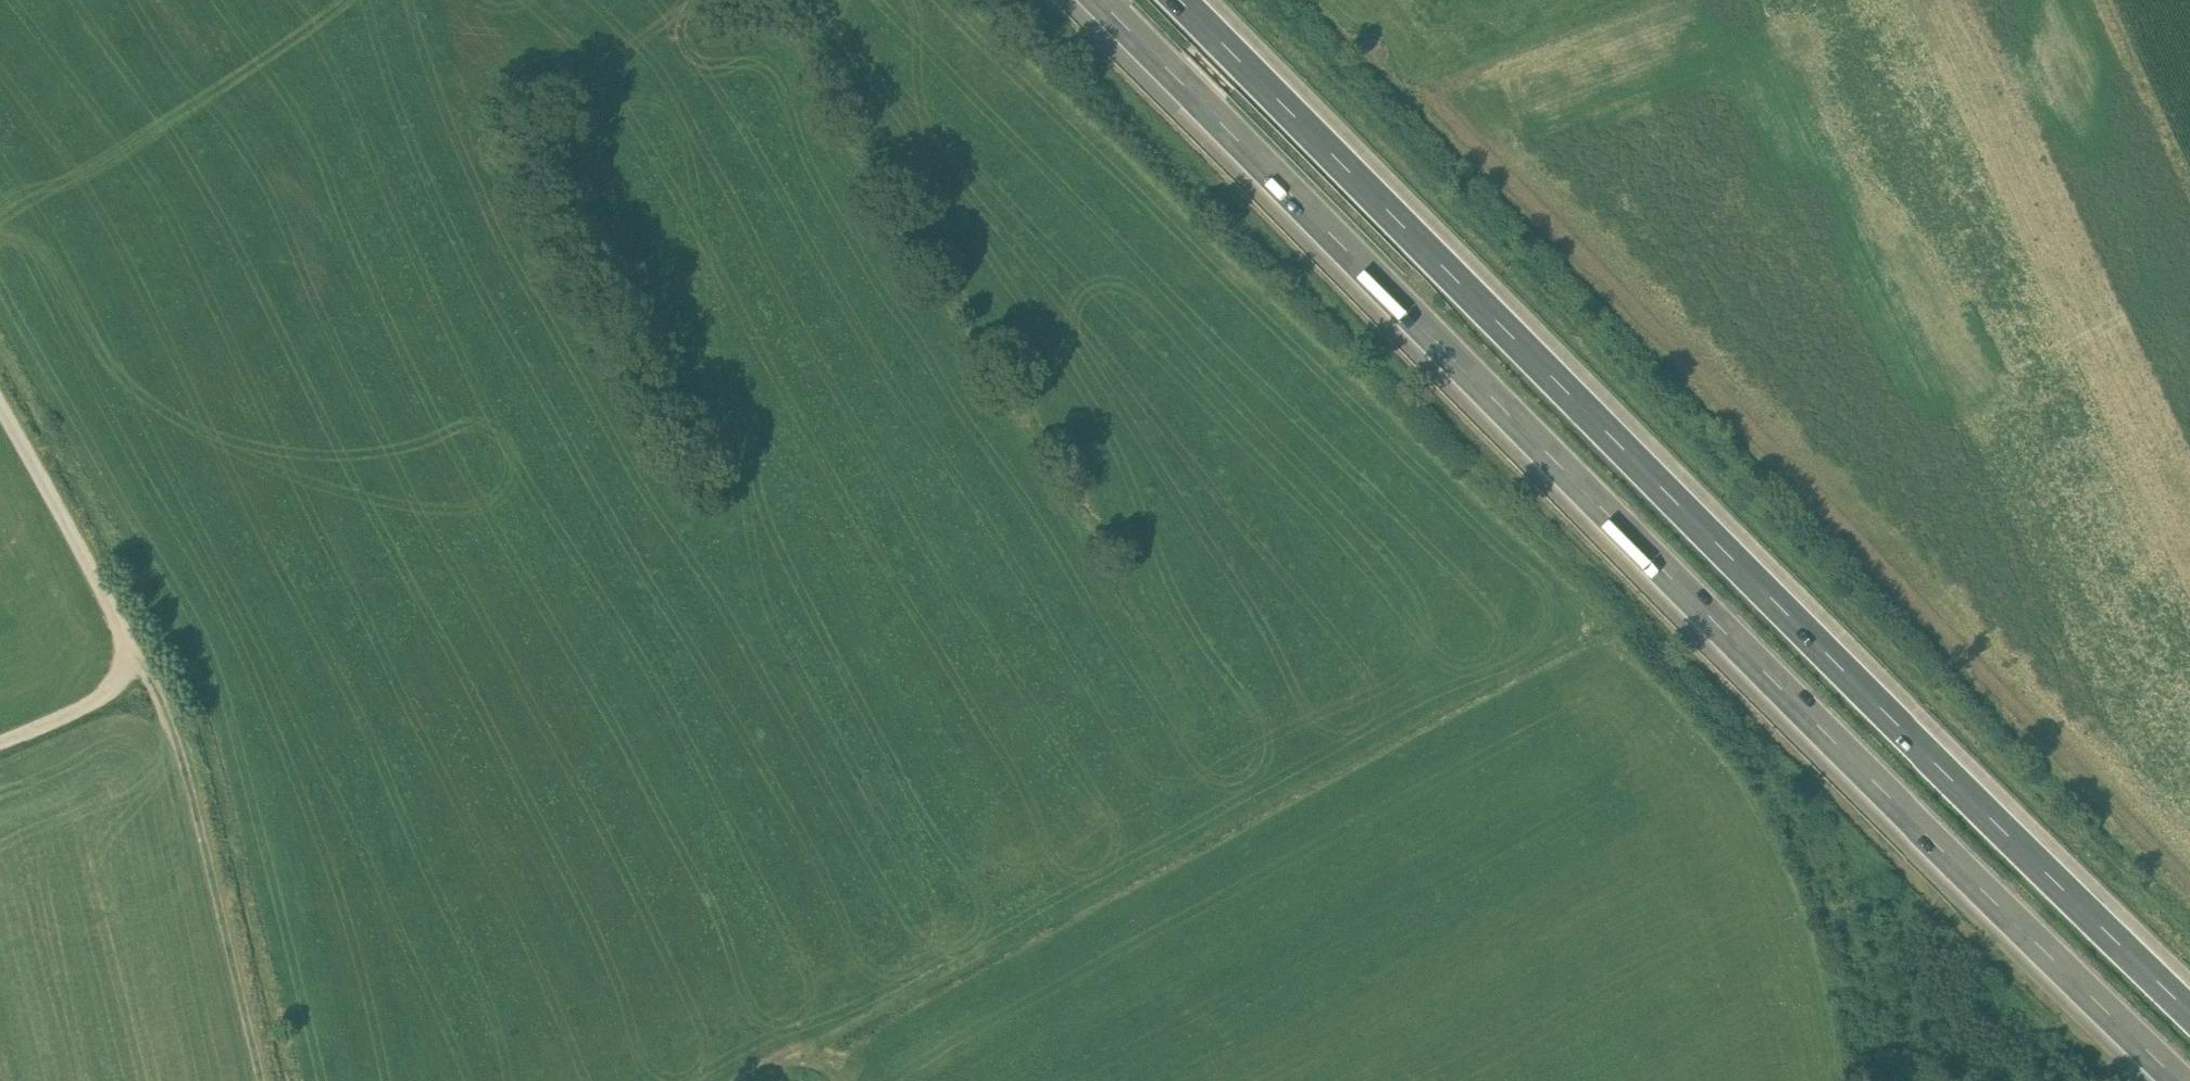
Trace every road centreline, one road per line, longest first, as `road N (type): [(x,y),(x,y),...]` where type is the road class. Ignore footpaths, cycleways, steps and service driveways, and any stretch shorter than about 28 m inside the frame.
road 1 (motorway): [(1089,0),(1951,877),(2165,1080)]
road 2 (motorway): [(2189,1007),(1171,0)]
road 3 (track): [(257,1080),(176,741),(131,651)]
road 4 (track): [(0,743),(113,688),(131,651),(0,407)]

